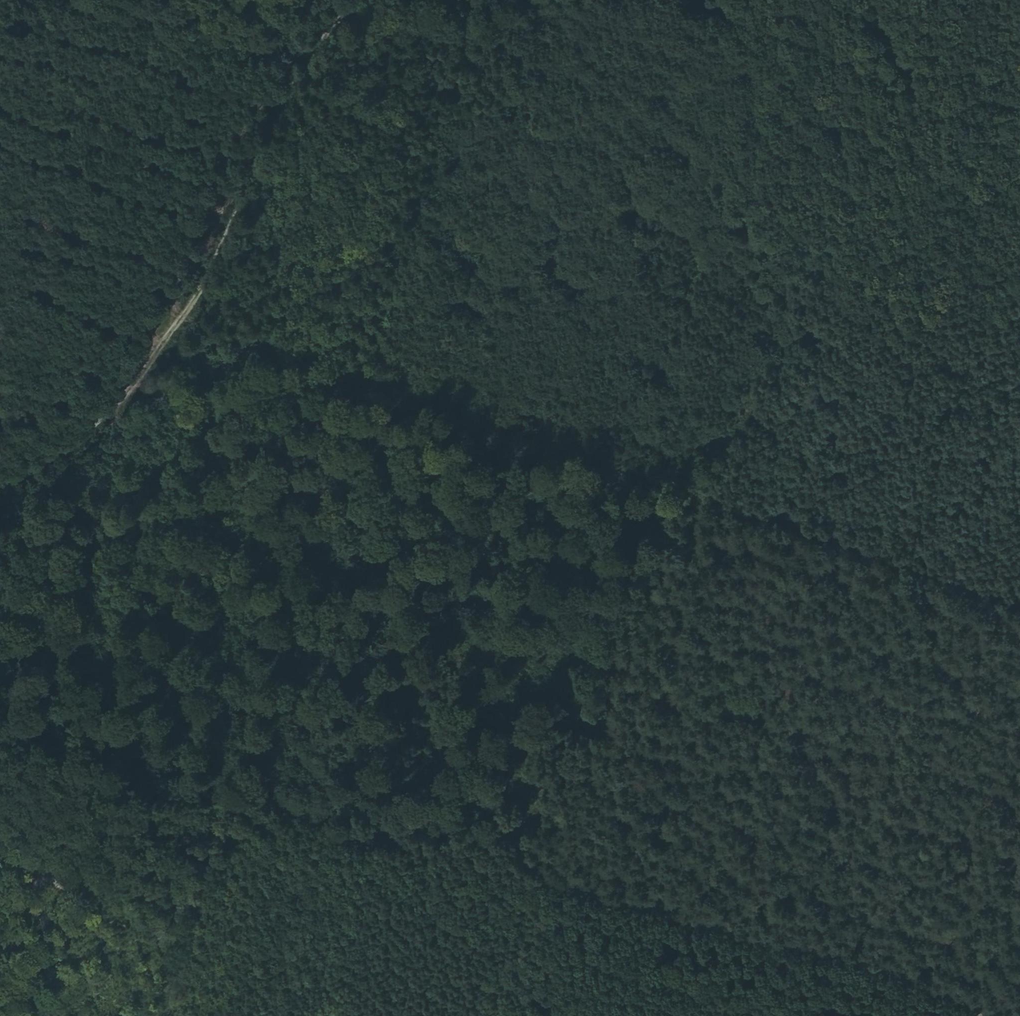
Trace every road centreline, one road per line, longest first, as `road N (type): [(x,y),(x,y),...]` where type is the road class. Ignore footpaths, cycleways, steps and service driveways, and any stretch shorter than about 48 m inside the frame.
road 1 (track): [(0,483),(57,453),(125,392),(178,322),(294,75),(354,0)]
road 2 (track): [(995,1015),(910,982),(562,880)]

